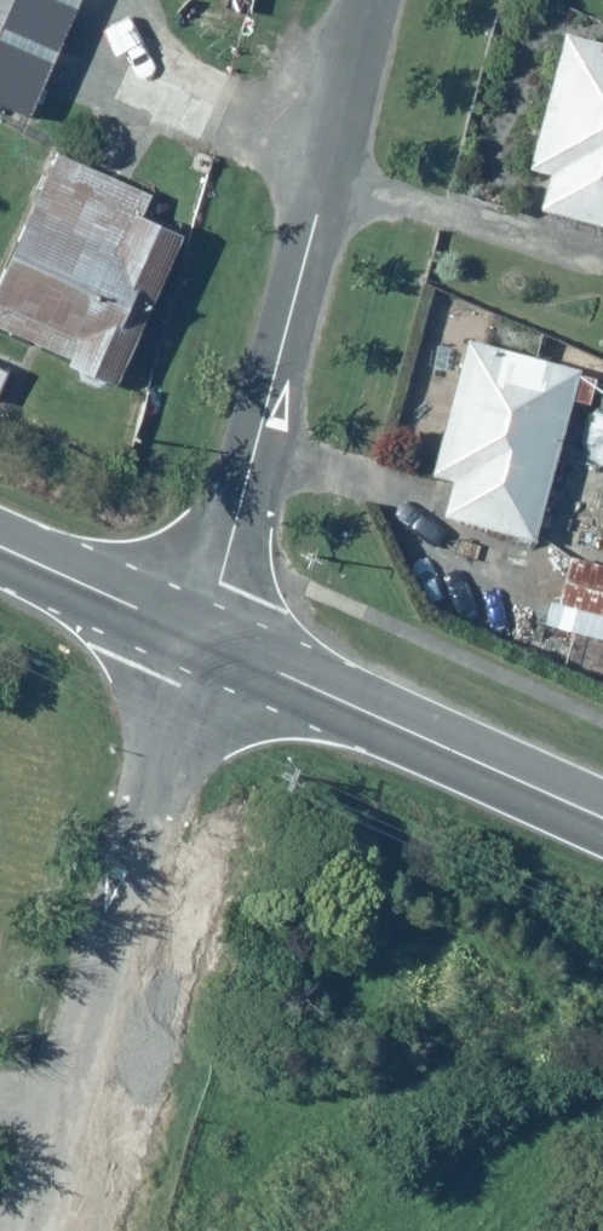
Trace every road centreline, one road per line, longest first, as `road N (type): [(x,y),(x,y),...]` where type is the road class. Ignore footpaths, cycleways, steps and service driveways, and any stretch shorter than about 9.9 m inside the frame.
road 1 (residential): [(372,0),(222,589),(202,641)]
road 2 (residential): [(202,641),(39,1230)]
road 3 (tertiary): [(202,641),(602,821)]
road 4 (tertiary): [(0,550),(202,641)]

